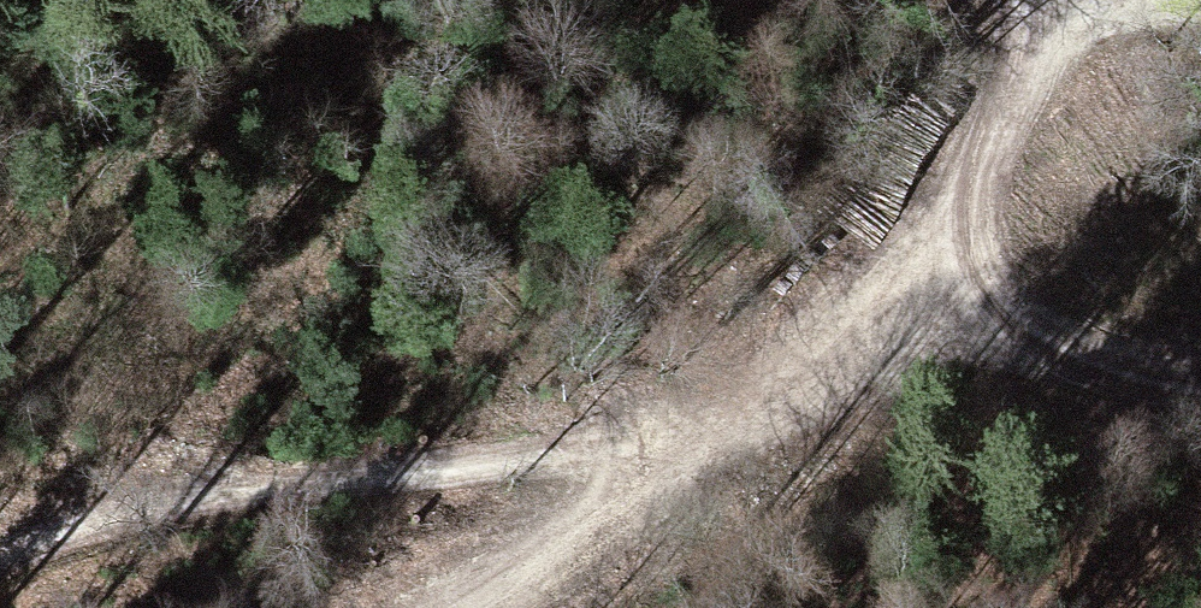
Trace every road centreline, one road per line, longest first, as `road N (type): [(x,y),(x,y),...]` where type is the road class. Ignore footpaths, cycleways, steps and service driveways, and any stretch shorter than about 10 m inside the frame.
road 1 (track): [(0,561),(96,519),(565,447),(692,448),(972,284),(961,219),(994,122),(1060,32),(1200,11)]
road 2 (track): [(692,448),(465,607)]
road 3 (track): [(1200,386),(1076,374),(972,284)]

